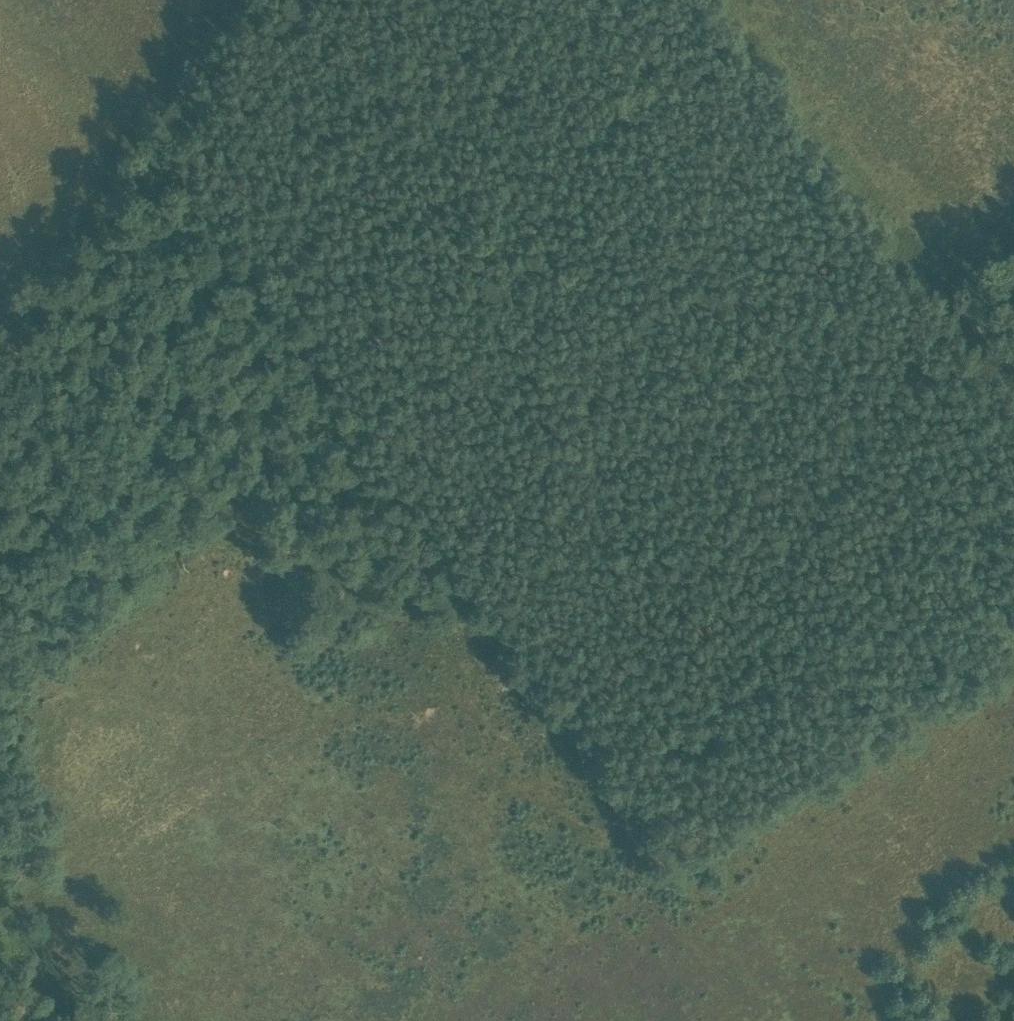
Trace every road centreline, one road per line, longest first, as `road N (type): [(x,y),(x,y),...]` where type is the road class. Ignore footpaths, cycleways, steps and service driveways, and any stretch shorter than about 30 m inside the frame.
road 1 (track): [(0,263),(233,0)]

